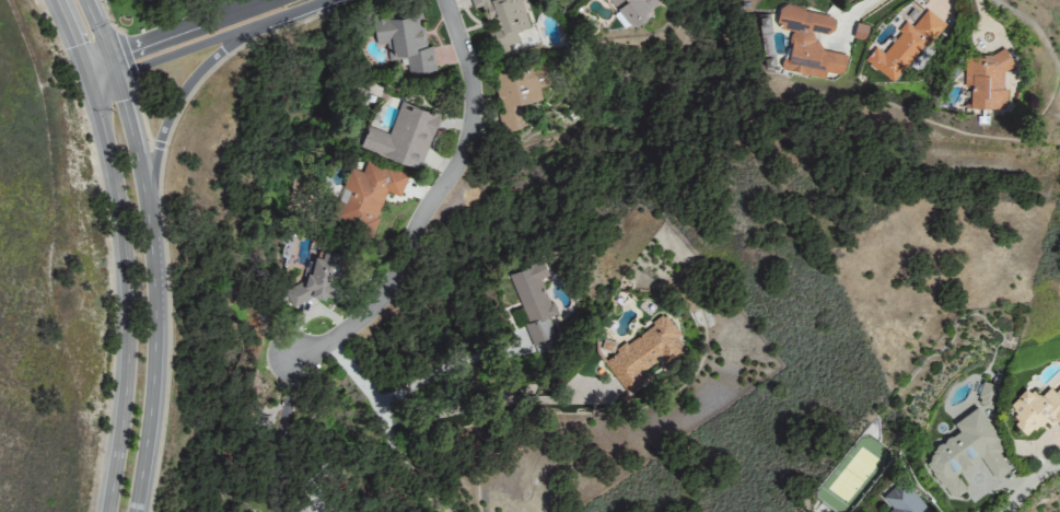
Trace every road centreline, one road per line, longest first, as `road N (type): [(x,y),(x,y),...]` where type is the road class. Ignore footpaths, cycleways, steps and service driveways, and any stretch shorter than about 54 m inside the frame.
road 1 (secondary): [(129,511),(148,405),(151,300),(143,207),(110,73)]
road 2 (residential): [(445,0),(474,106),(457,167),(403,271),(368,318),(291,361)]
road 3 (secondary): [(84,82),(109,177),(127,315),(105,511)]
road 4 (secondary): [(148,246),(159,124),(176,94),(245,30)]
road 5 (residential): [(110,73),(273,22),(301,0)]
road 6 (residential): [(288,0),(104,54)]

